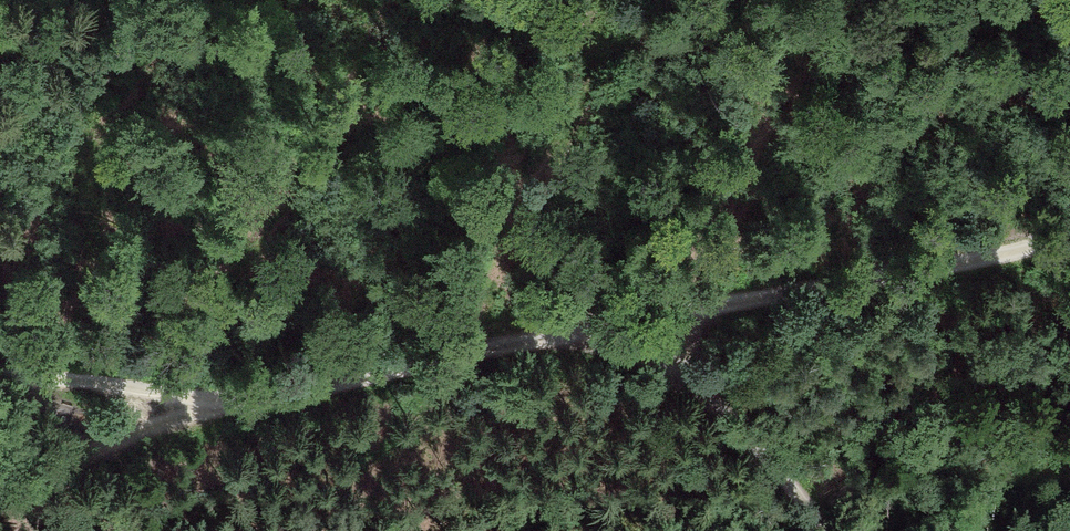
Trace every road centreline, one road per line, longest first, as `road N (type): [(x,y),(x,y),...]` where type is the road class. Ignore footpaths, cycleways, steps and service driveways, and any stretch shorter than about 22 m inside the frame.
road 1 (track): [(0,379),(117,386),(228,407),(295,406),(567,329),(1069,238)]
road 2 (track): [(567,329),(654,363),(746,431),(815,530)]
road 3 (track): [(0,506),(228,407)]

